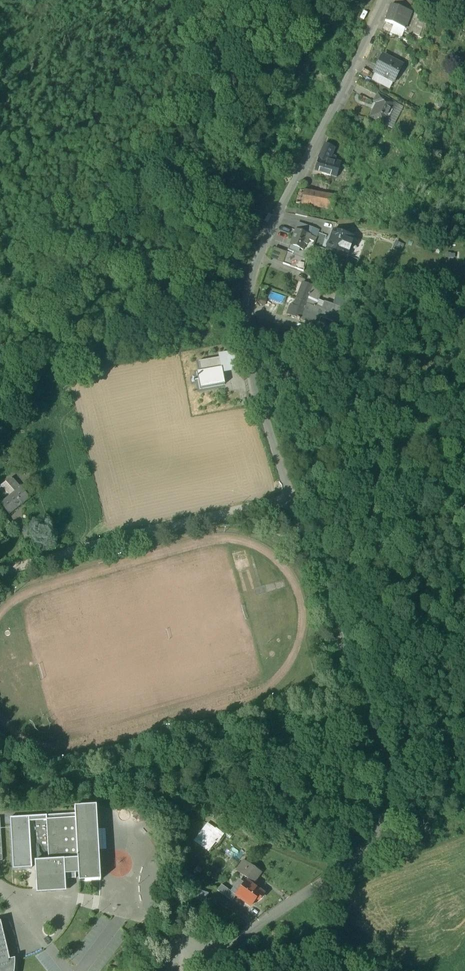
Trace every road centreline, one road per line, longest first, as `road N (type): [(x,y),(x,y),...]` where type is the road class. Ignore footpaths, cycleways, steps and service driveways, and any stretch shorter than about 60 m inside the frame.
road 1 (unclassified): [(289,500),(386,761),(389,794),(368,848),(220,956)]
road 2 (residential): [(385,0),(251,282),(251,349),(289,500)]

